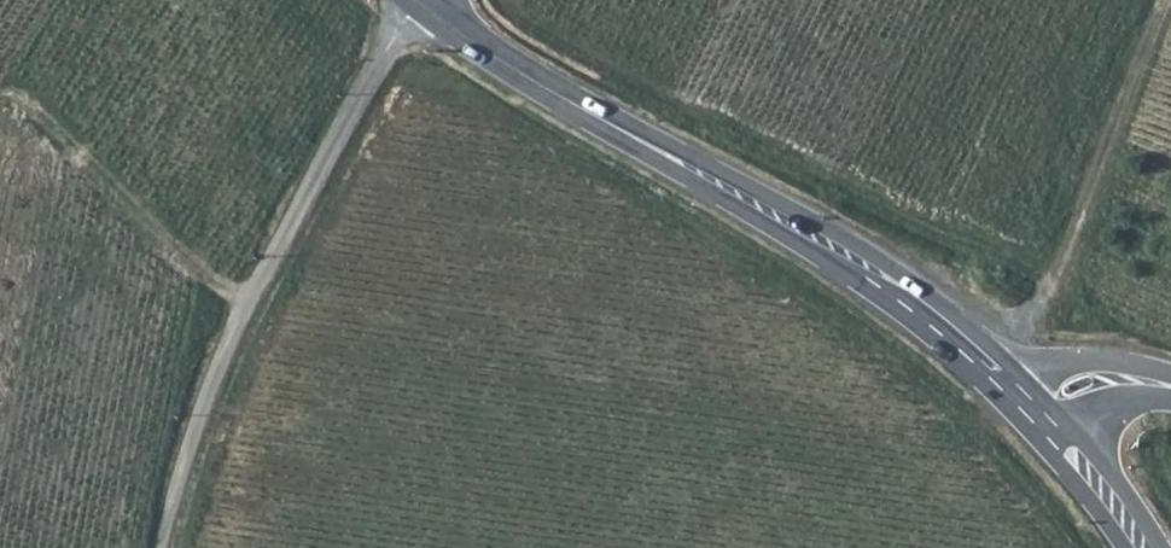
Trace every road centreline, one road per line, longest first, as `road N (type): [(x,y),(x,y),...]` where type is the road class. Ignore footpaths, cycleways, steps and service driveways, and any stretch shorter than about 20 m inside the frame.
road 1 (secondary): [(423,7),(500,62),(791,224),(938,326),(1008,386)]
road 2 (unclassified): [(423,7),(389,47),(259,280),(222,359),(162,547)]
road 3 (track): [(1166,0),(1055,277),(1012,343),(1008,386)]
road 4 (tertiary): [(1170,381),(1118,361),(1030,372),(1008,386)]
road 5 (secondary): [(1059,444),(1143,547)]
road 6 (tertiary): [(1059,444),(1107,411),(1170,396)]

